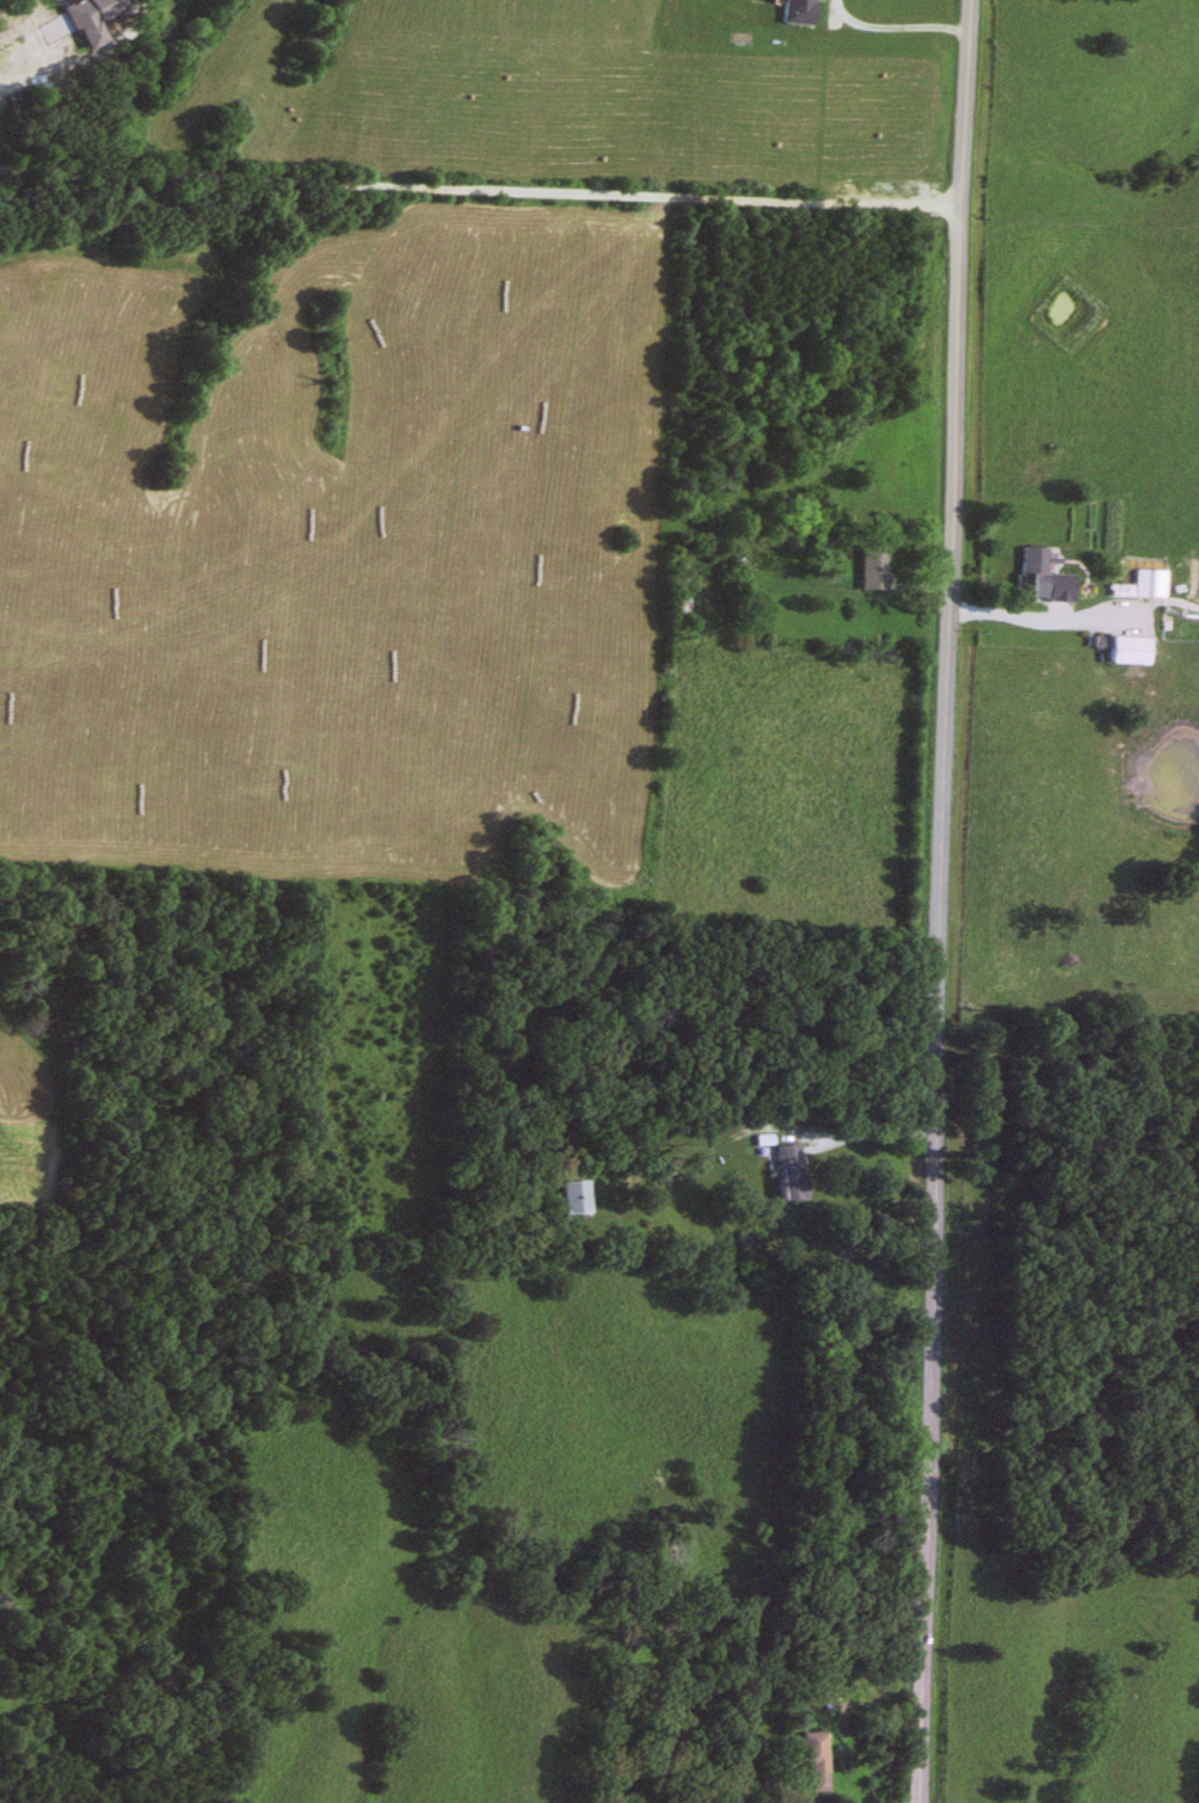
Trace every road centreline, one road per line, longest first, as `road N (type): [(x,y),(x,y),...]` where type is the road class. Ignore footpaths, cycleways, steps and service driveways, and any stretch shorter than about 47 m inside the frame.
road 1 (tertiary): [(922,1802),(937,1328),(940,897),(974,0)]
road 2 (residential): [(964,209),(423,195),(0,167)]

